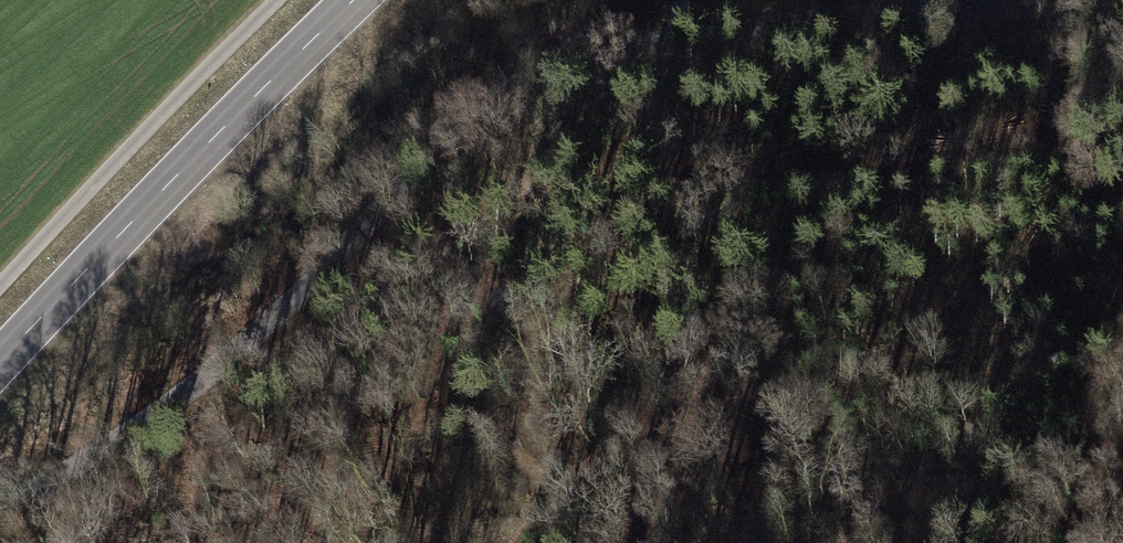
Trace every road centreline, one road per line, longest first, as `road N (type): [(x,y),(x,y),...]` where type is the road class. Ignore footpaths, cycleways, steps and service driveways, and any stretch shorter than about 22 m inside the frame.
road 1 (tertiary): [(0,505),(184,392),(299,290),(455,123),(509,85),(600,57),(783,21),(1092,0)]
road 2 (track): [(184,392),(260,362),(405,255),(526,191),(598,178),(888,172),(1041,141),(1122,135)]
road 3 (track): [(520,542),(590,462),(619,447),(690,446),(961,475),(1122,475)]
road 4 (primary): [(348,0),(0,344)]

